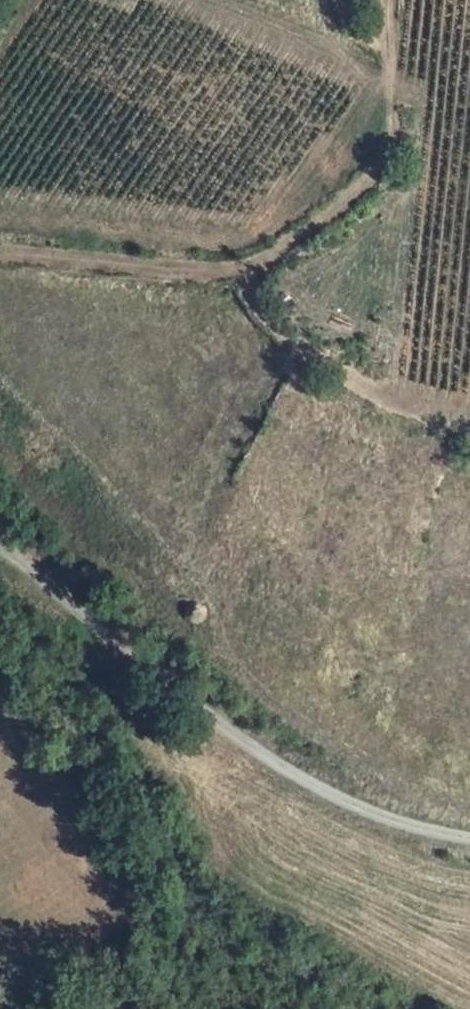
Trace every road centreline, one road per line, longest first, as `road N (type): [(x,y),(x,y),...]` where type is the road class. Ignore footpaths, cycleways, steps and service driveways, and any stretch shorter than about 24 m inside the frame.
road 1 (track): [(393,0),(386,162),(334,210),(256,260),(220,269),(0,247)]
road 2 (track): [(0,549),(256,750),(340,800),(426,830),(469,836)]

